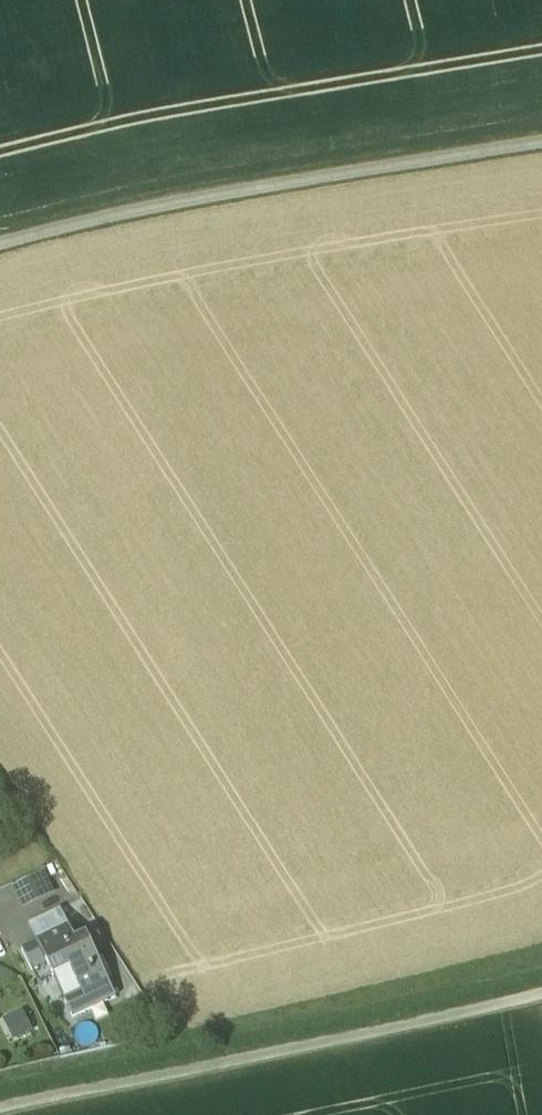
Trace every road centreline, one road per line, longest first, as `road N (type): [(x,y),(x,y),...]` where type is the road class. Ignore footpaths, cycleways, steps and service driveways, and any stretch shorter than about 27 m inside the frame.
road 1 (track): [(0,1109),(541,996)]
road 2 (track): [(541,147),(274,186),(0,246)]

